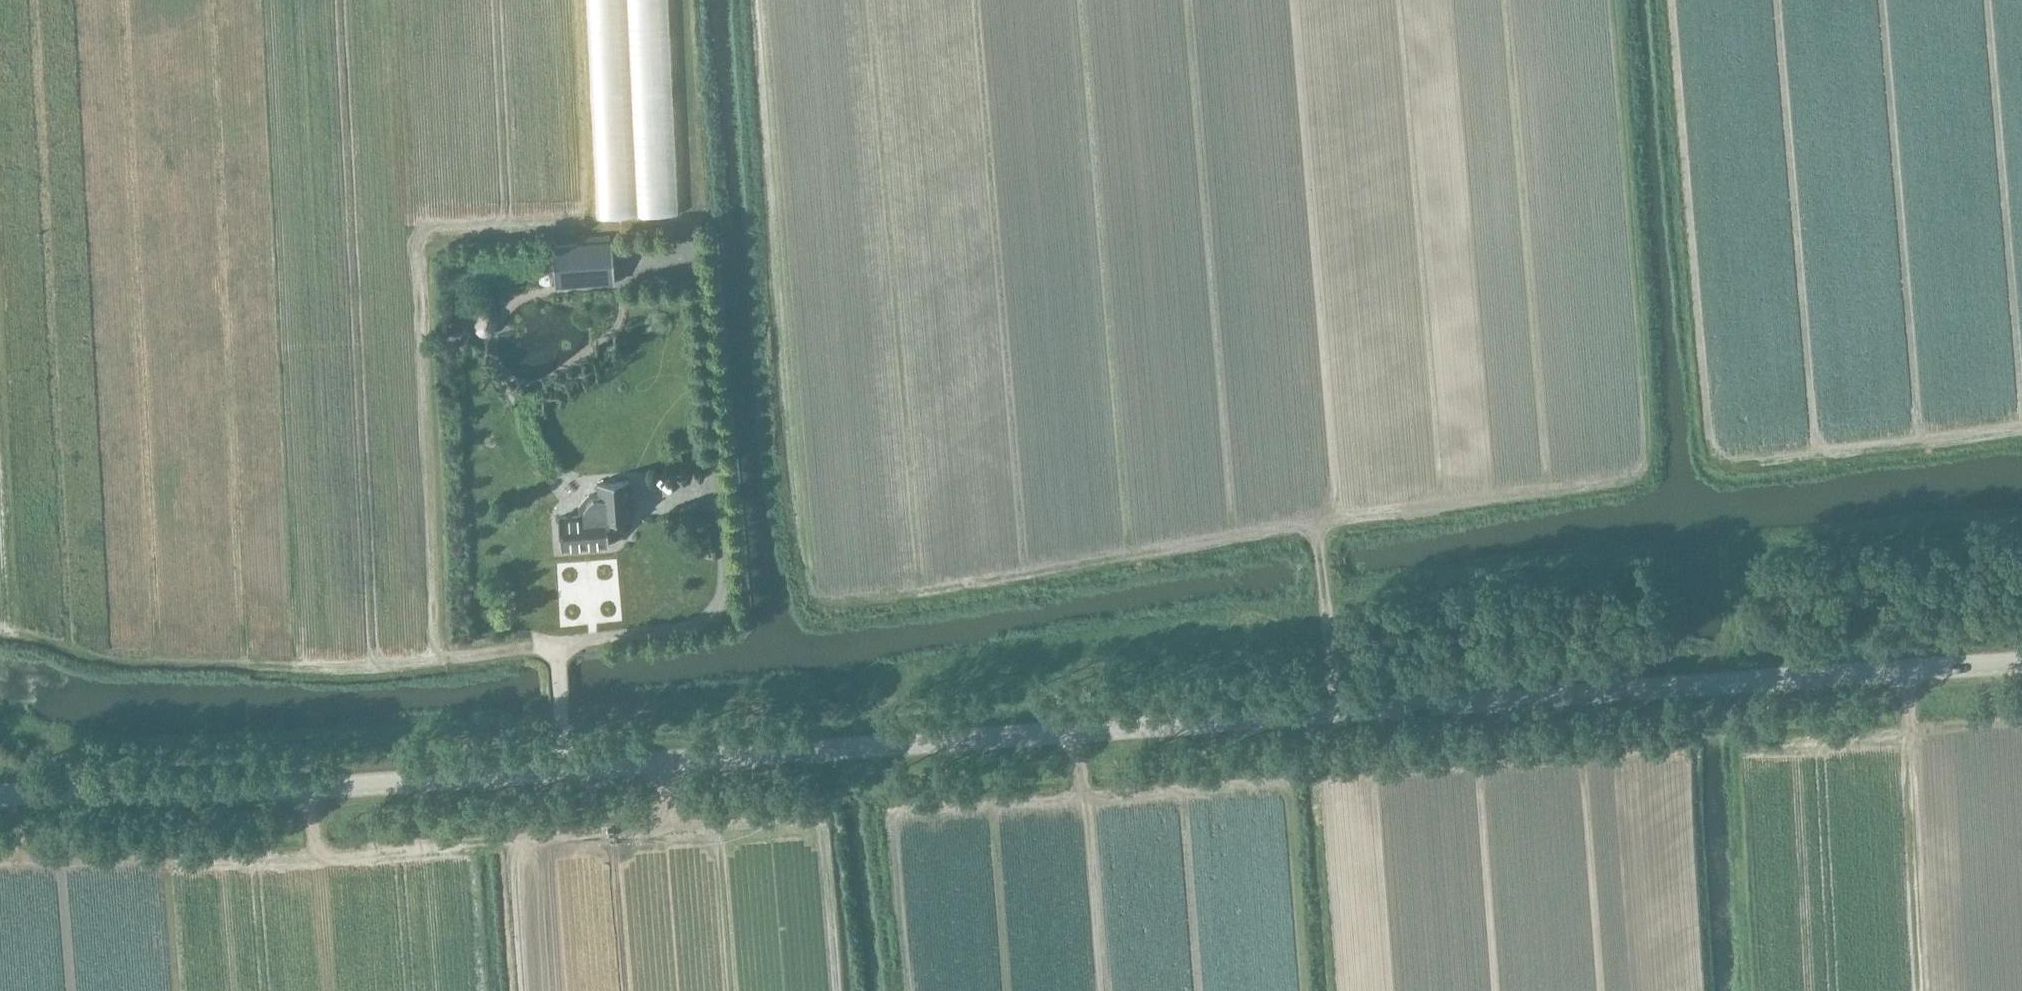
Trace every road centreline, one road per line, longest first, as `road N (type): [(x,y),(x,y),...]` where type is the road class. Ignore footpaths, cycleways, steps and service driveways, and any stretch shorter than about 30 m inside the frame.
road 1 (unclassified): [(0,799),(293,793),(891,742),(1346,718),(2021,665)]

